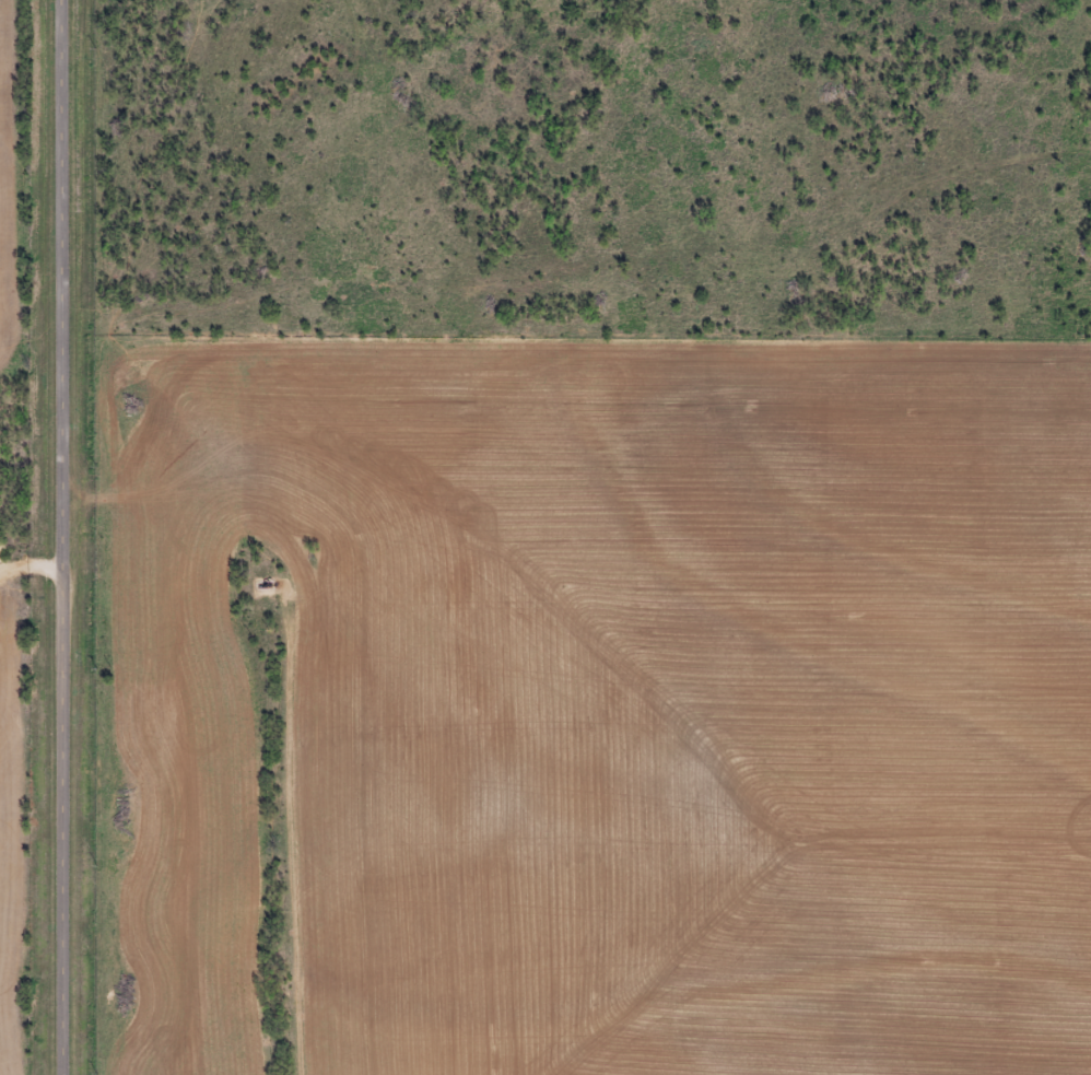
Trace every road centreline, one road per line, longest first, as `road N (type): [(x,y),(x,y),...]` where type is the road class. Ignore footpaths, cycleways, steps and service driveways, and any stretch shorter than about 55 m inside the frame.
road 1 (tertiary): [(62,1074),(55,0)]

